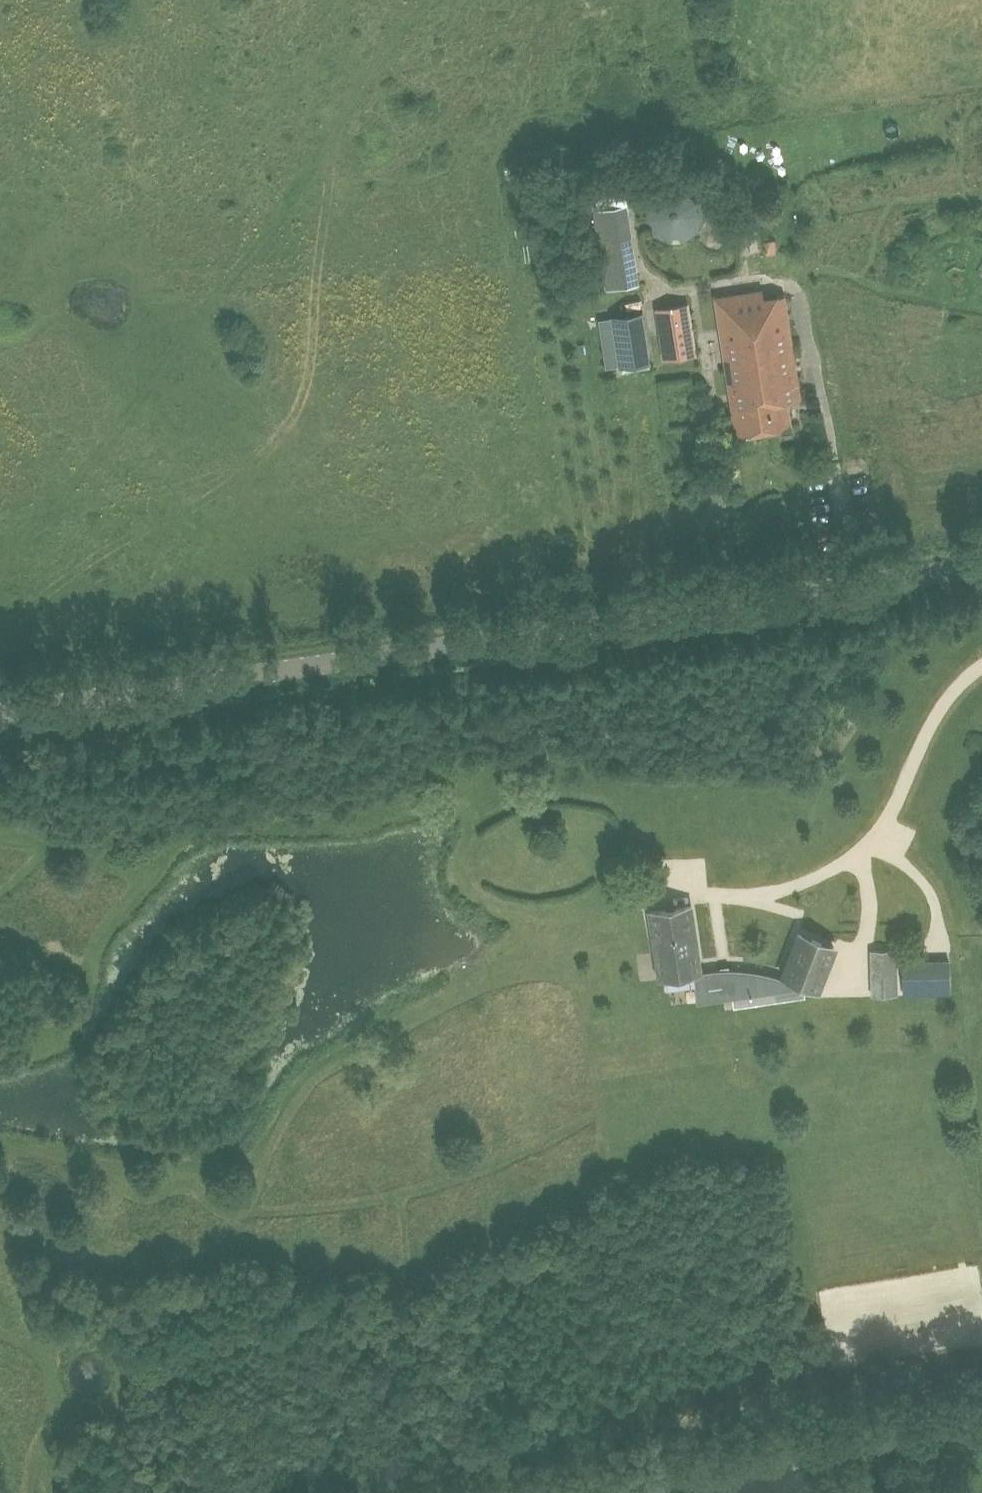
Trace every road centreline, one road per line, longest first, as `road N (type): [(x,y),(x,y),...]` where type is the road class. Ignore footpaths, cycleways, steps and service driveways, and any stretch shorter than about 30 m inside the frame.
road 1 (tertiary): [(0,716),(981,568)]

